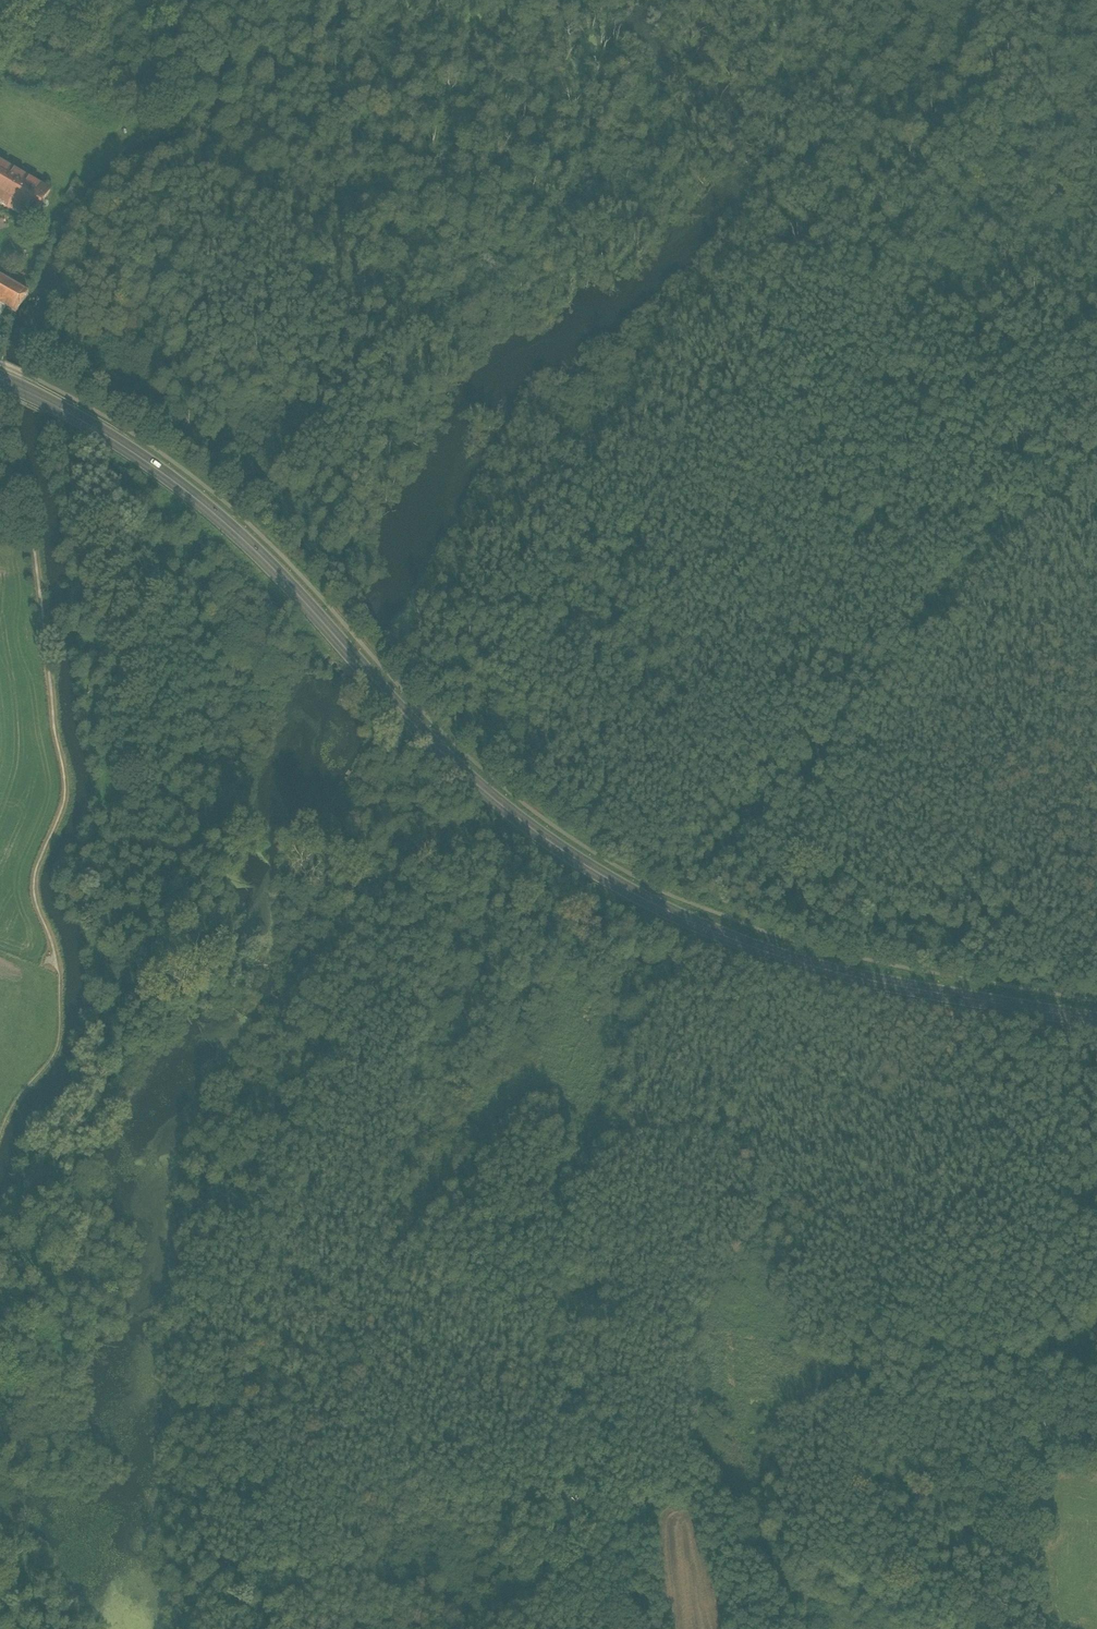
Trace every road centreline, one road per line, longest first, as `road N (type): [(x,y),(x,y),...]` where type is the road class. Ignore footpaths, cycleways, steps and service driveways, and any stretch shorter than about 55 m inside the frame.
road 1 (secondary): [(1096,1021),(809,967),(627,891),(529,828),(444,757),(238,535),(194,498),(86,424),(0,381)]
road 2 (track): [(259,1628),(247,1476)]

